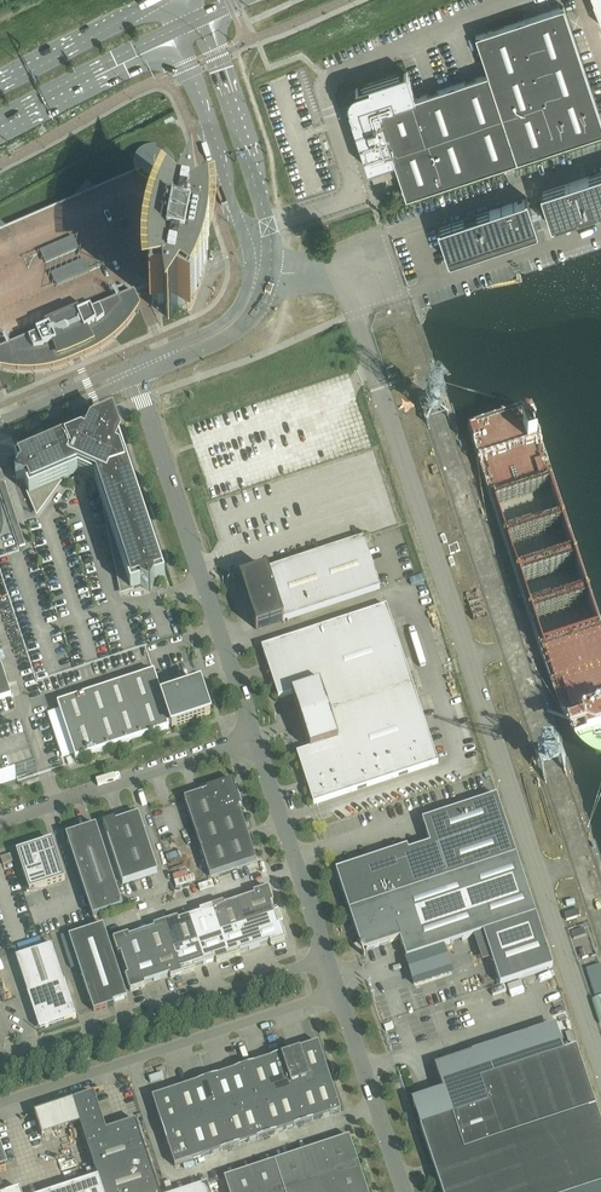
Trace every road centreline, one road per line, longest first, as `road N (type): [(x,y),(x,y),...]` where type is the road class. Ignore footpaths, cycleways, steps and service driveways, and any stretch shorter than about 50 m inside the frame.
road 1 (unclassified): [(508,0),(328,81),(326,100),(359,194),(269,223)]
road 2 (unclassified): [(251,740),(134,375)]
road 3 (unclassified): [(0,1103),(340,993)]
road 4 (unclassified): [(328,959),(0,1067)]
road 5 (unclassified): [(0,824),(251,740)]
road 6 (unclassified): [(328,959),(251,740)]
road 7 (unclassified): [(269,223),(215,55),(196,23)]
road 8 (unclassified): [(173,32),(245,233)]
road 9 (unclassified): [(405,1191),(340,993)]
road 10 (secondary): [(0,122),(173,32)]
road 11 (unclassified): [(134,375),(223,333),(253,292),(259,256)]
road 12 (secondary): [(164,0),(0,85)]
road 13 (unclassified): [(0,432),(134,375)]

